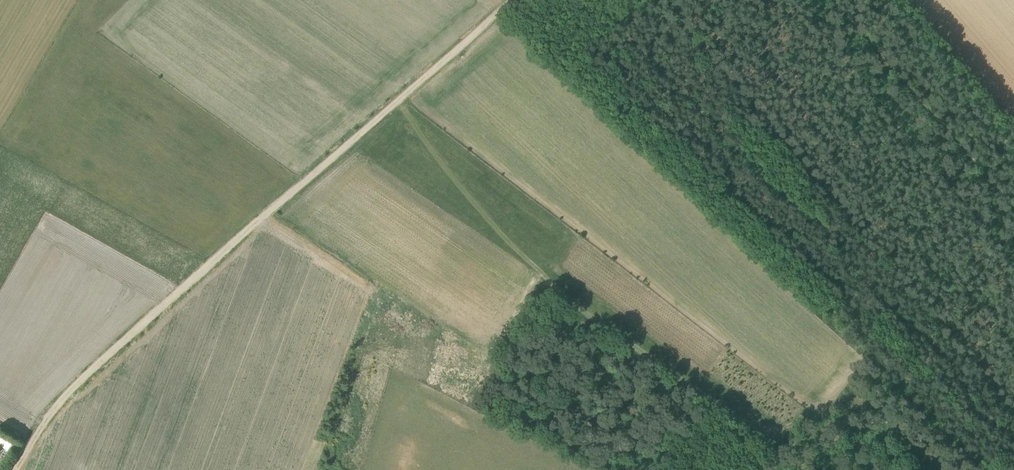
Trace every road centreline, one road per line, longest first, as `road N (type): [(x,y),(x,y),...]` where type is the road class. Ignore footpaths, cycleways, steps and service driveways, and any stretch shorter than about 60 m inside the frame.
road 1 (track): [(15,469),(36,436),(104,366),(518,0)]
road 2 (track): [(1013,210),(836,0)]

